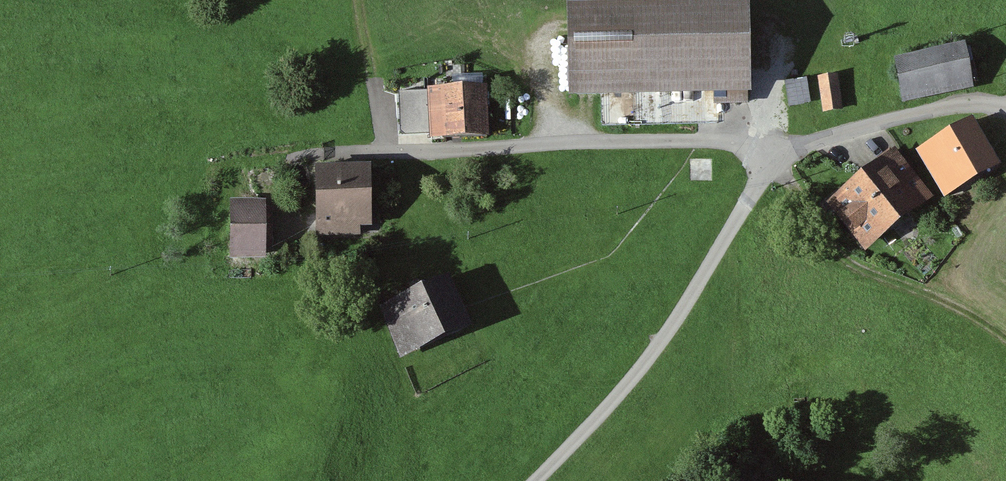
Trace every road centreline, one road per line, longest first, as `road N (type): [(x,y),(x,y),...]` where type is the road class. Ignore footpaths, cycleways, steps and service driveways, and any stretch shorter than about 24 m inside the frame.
road 1 (unclassified): [(1005,107),(953,105),(778,152),(668,332),(535,480)]
road 2 (track): [(778,152),(835,251),(1005,337)]

